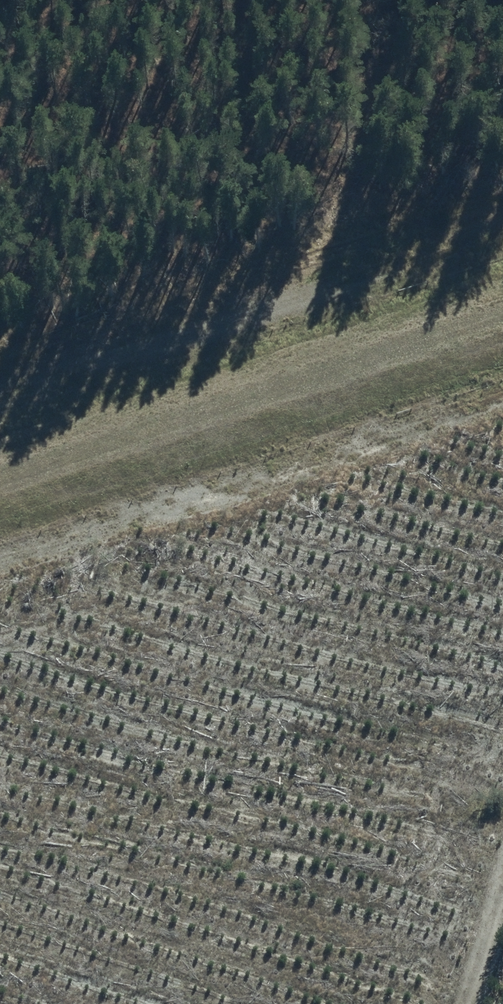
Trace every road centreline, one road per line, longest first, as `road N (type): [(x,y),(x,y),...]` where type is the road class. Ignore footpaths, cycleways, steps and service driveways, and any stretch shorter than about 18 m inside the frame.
road 1 (track): [(0,161),(33,100),(411,250),(502,226)]
road 2 (track): [(0,568),(502,406)]
road 3 (unclassified): [(502,875),(458,1003)]

